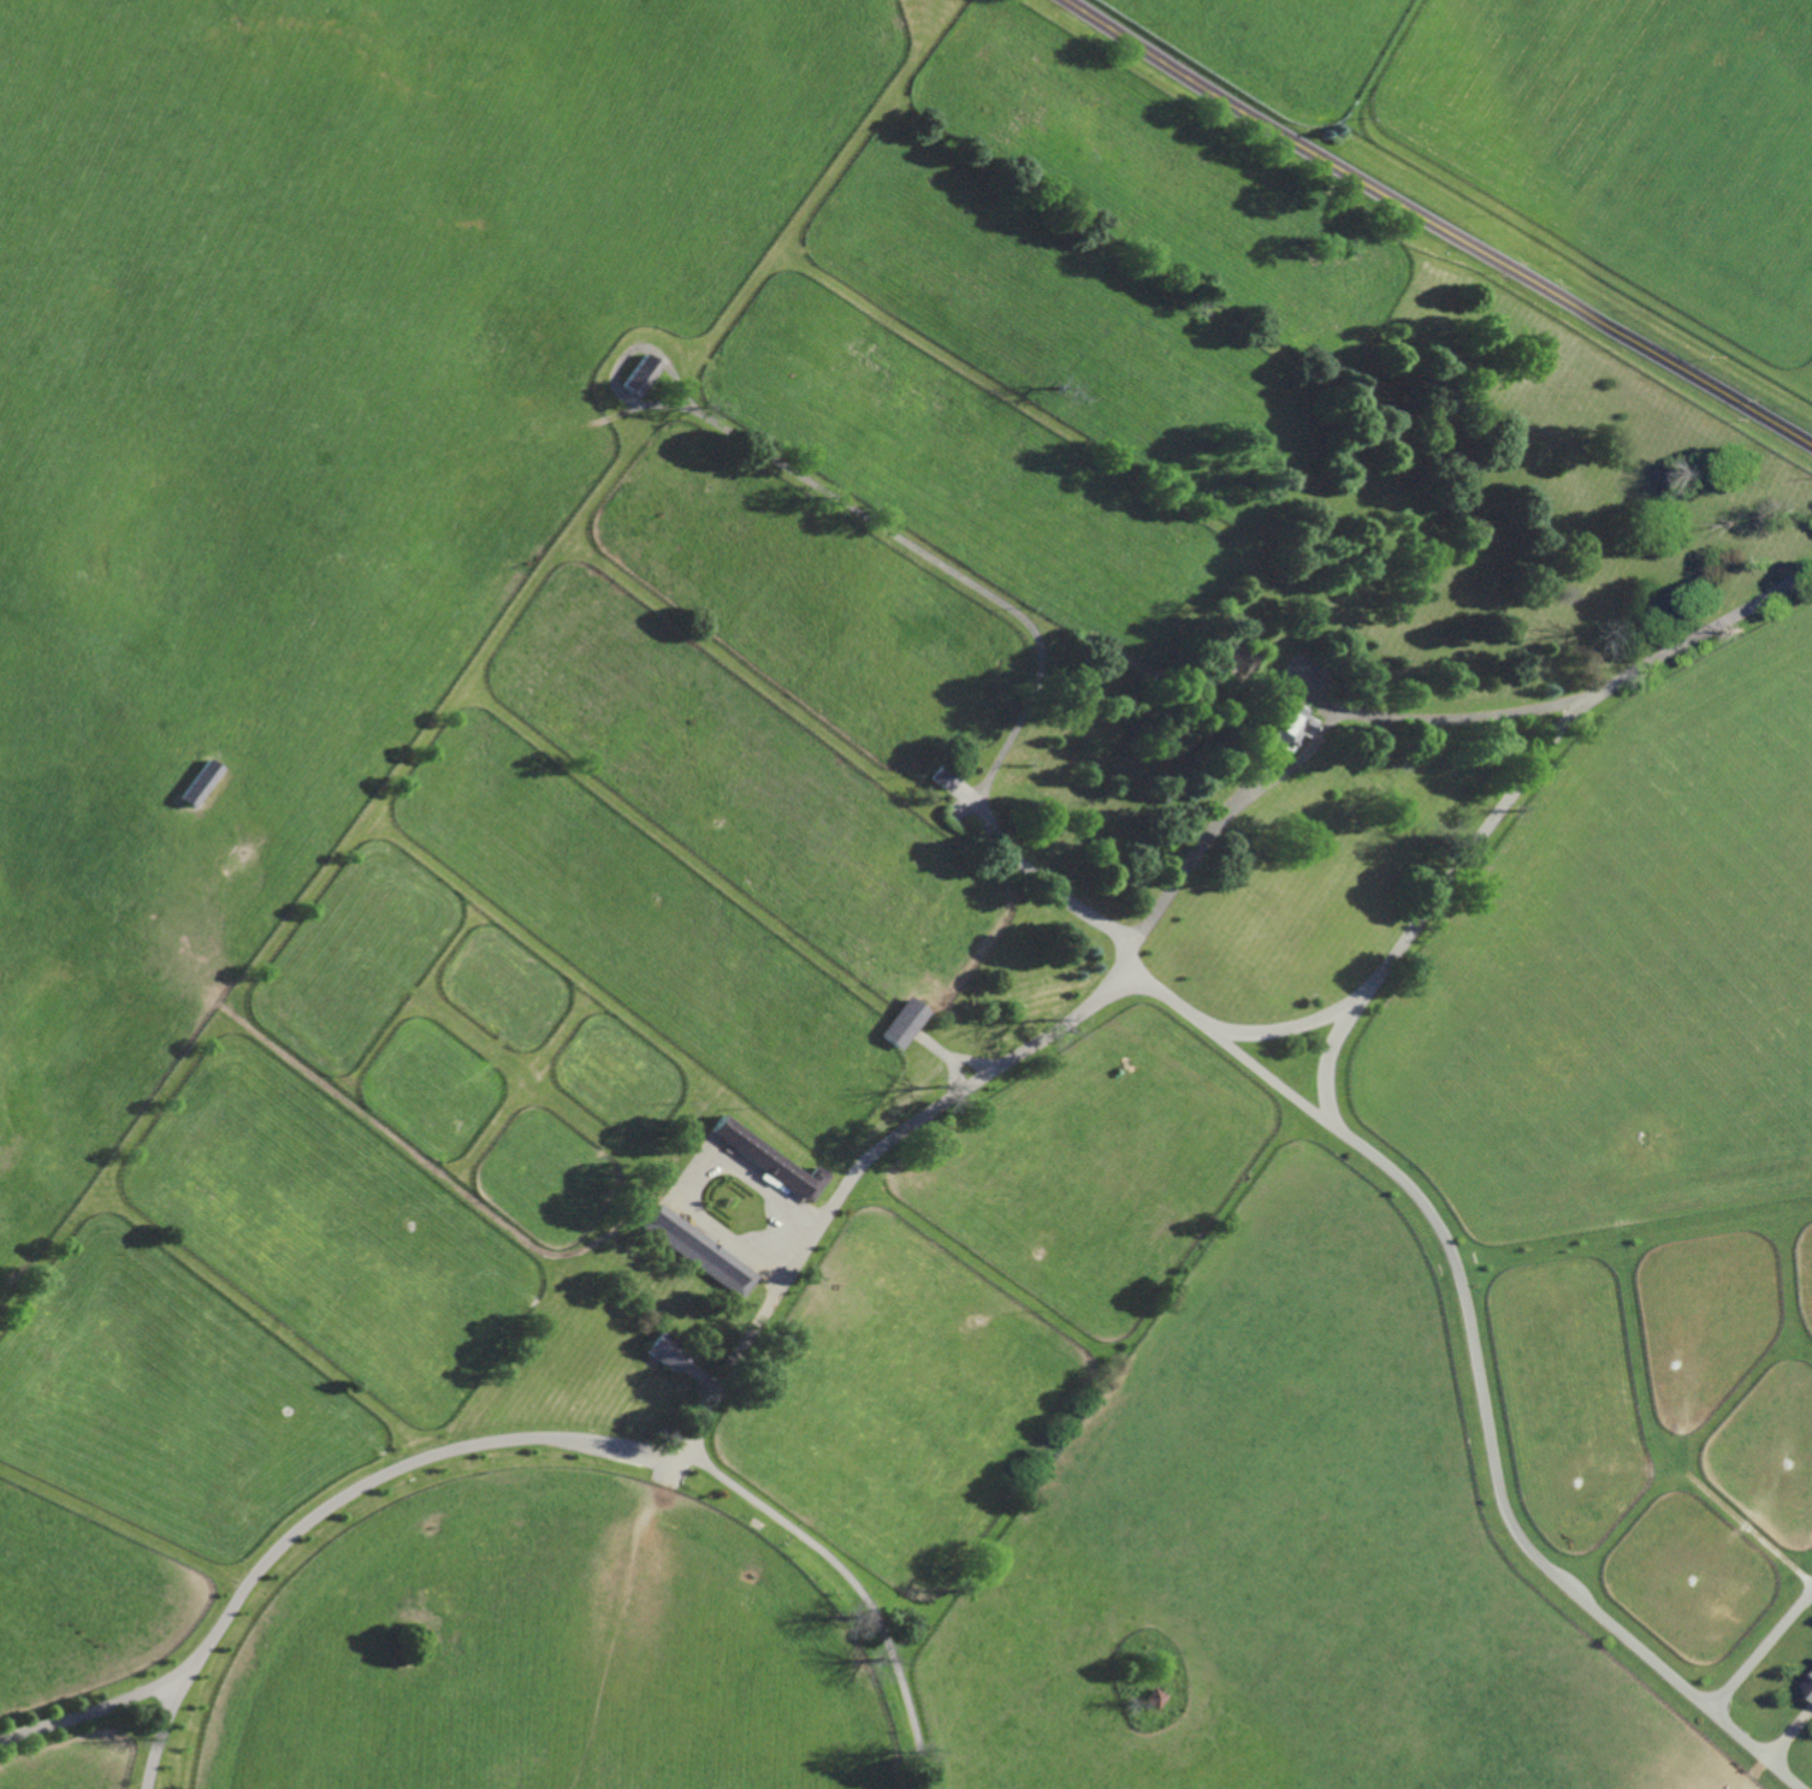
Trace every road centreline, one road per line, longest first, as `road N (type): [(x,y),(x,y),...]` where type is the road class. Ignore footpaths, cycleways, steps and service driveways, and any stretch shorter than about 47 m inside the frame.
road 1 (secondary): [(1811,445),(1324,160),(1068,0)]

